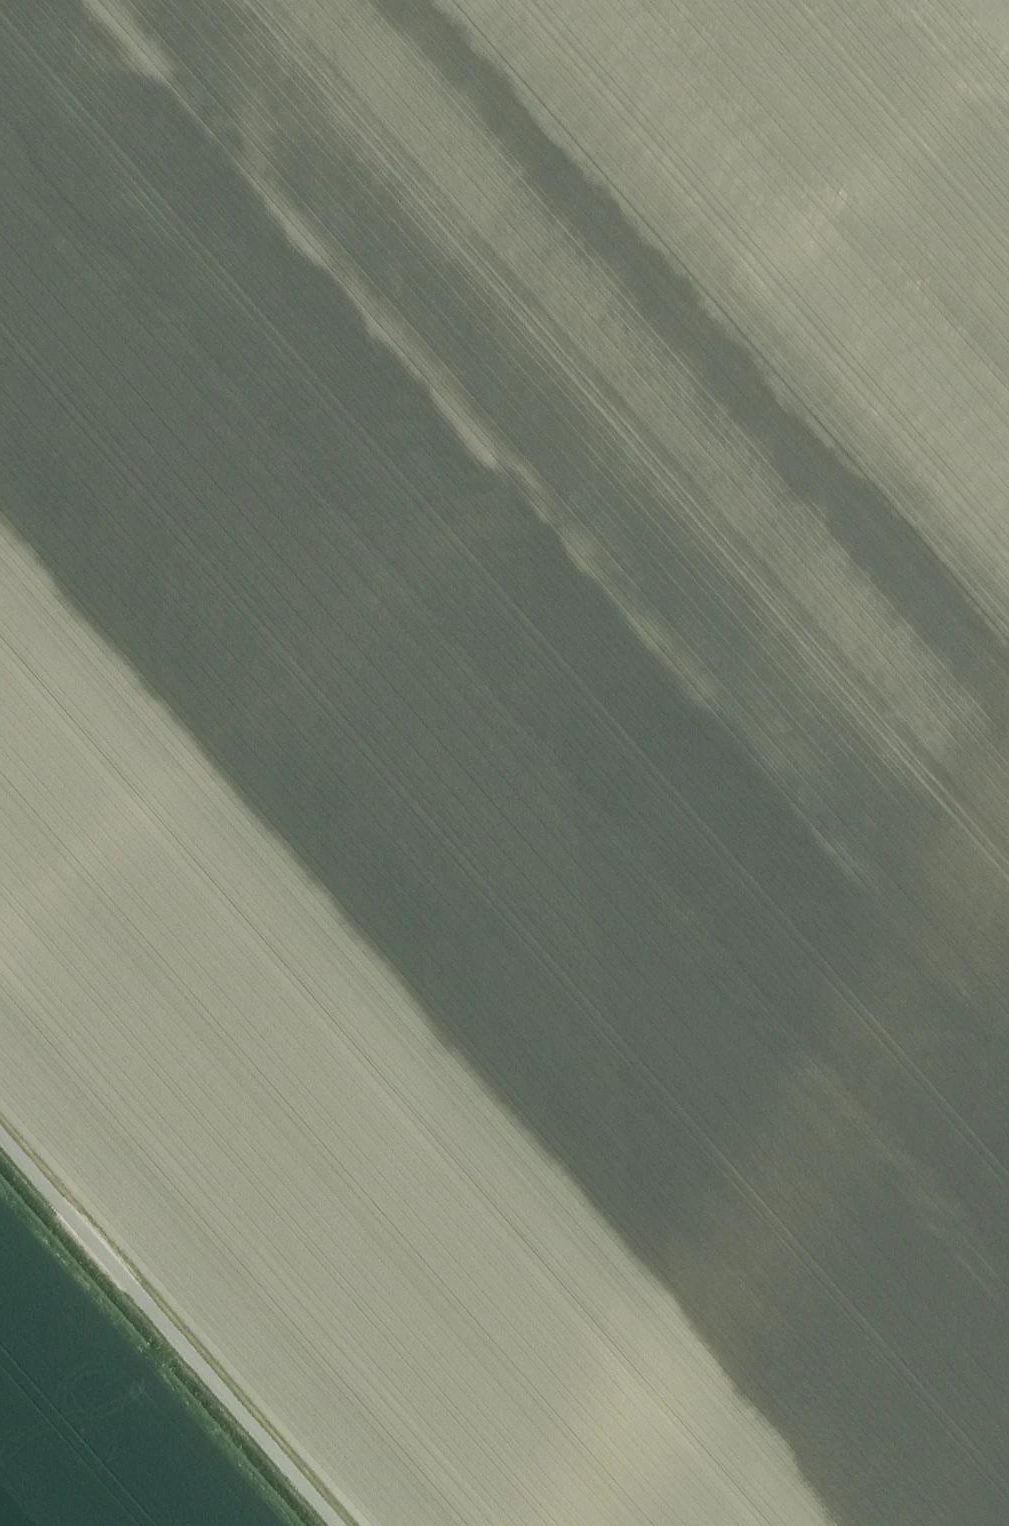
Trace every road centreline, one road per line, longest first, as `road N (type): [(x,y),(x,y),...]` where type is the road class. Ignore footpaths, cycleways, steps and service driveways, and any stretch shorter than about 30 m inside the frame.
road 1 (unclassified): [(340,1525),(0,1132)]

